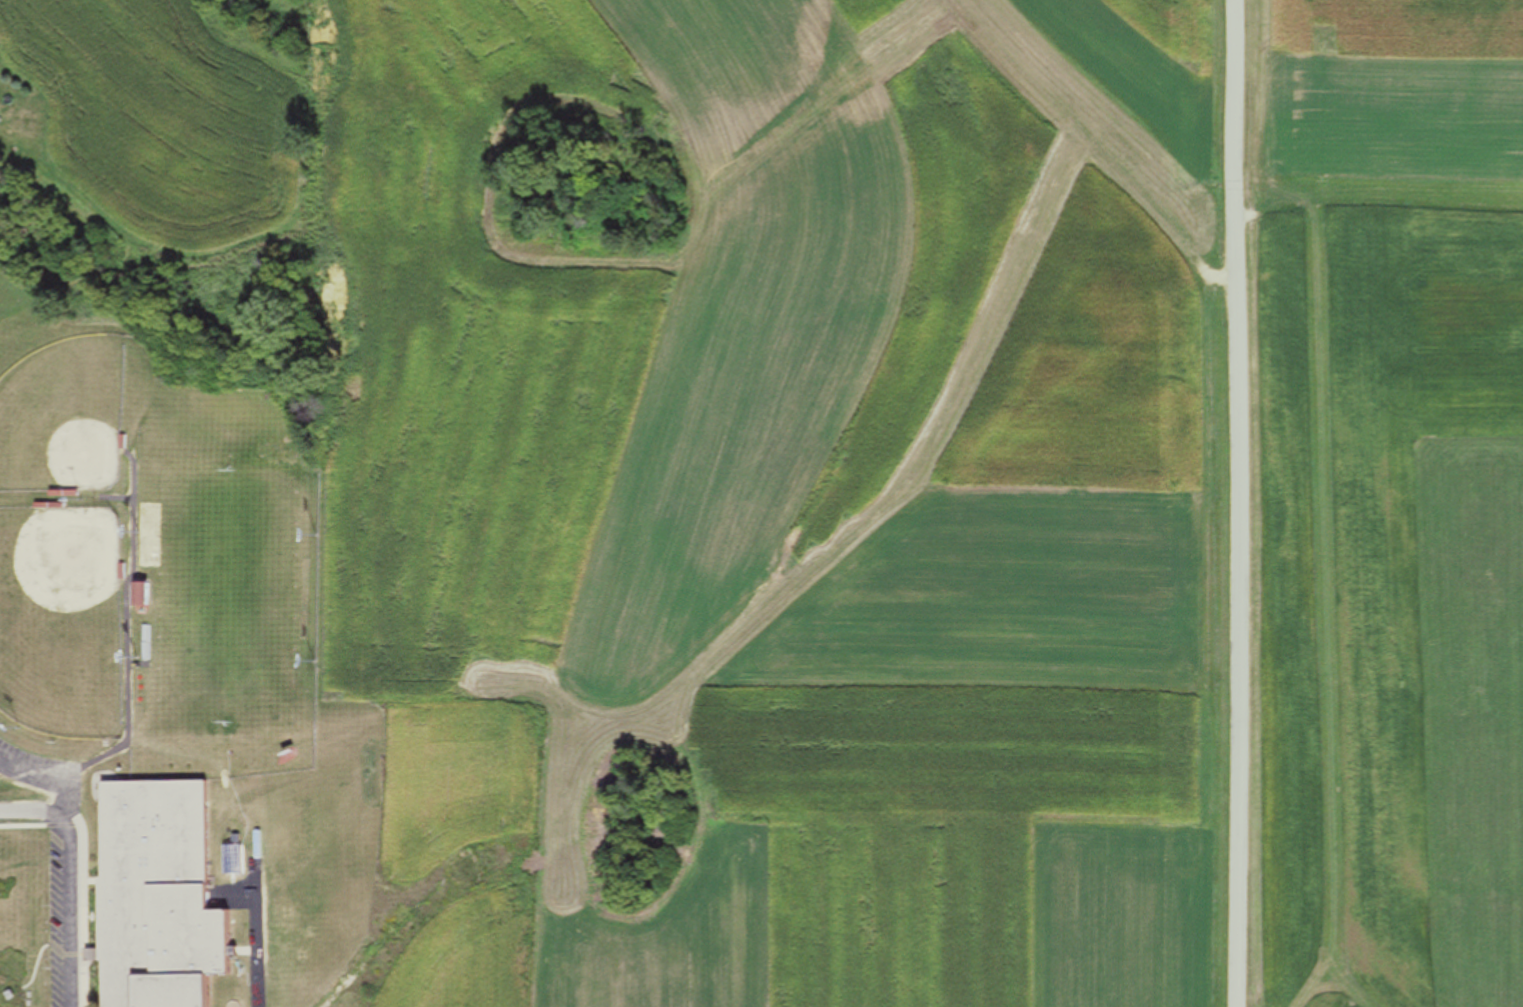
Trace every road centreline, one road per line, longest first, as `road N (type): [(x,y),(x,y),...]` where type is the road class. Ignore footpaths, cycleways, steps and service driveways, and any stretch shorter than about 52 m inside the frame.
road 1 (residential): [(1237,616),(1231,0)]
road 2 (residential): [(1234,1006),(1237,616)]

